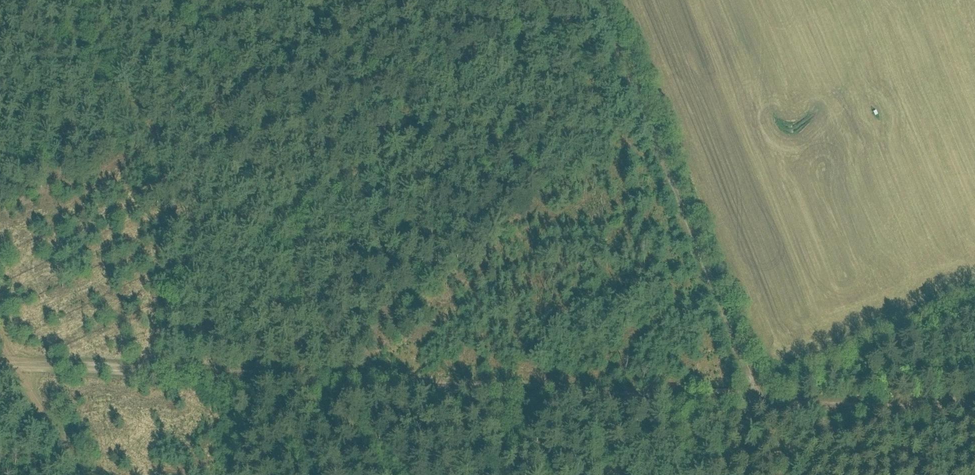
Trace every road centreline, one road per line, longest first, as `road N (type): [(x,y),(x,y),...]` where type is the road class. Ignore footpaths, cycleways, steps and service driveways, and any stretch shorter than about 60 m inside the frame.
road 1 (track): [(13,364),(760,405)]
road 2 (track): [(600,0),(760,405),(868,411),(974,401)]

